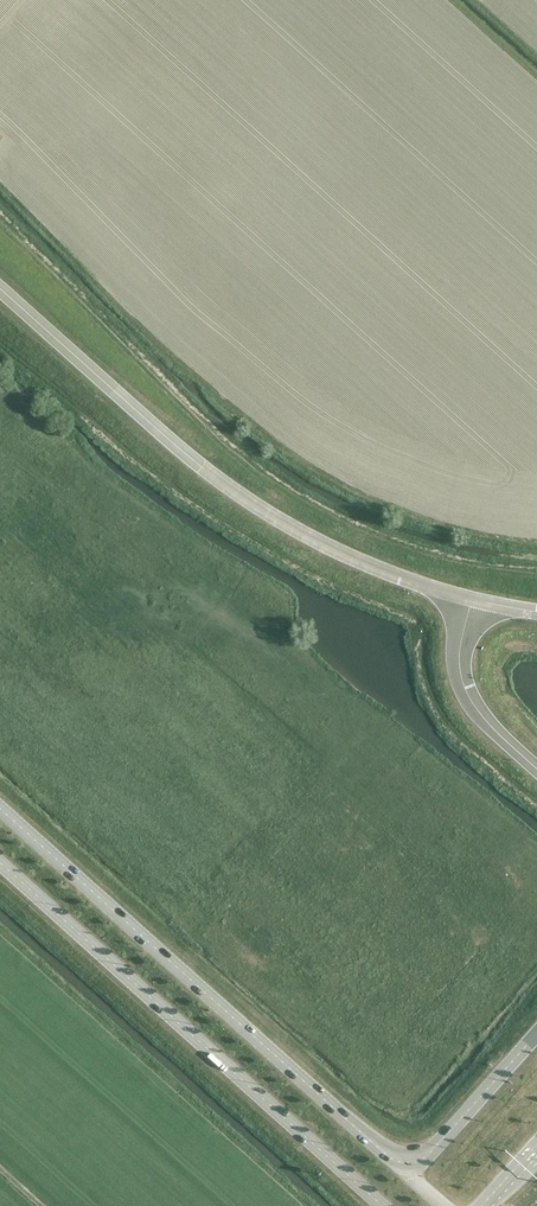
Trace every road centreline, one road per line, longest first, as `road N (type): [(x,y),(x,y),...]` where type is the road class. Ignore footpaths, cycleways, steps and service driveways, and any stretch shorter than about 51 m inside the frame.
road 1 (secondary): [(536,1036),(431,1151),(398,1161),(0,807)]
road 2 (secondary): [(0,859),(382,1205)]

